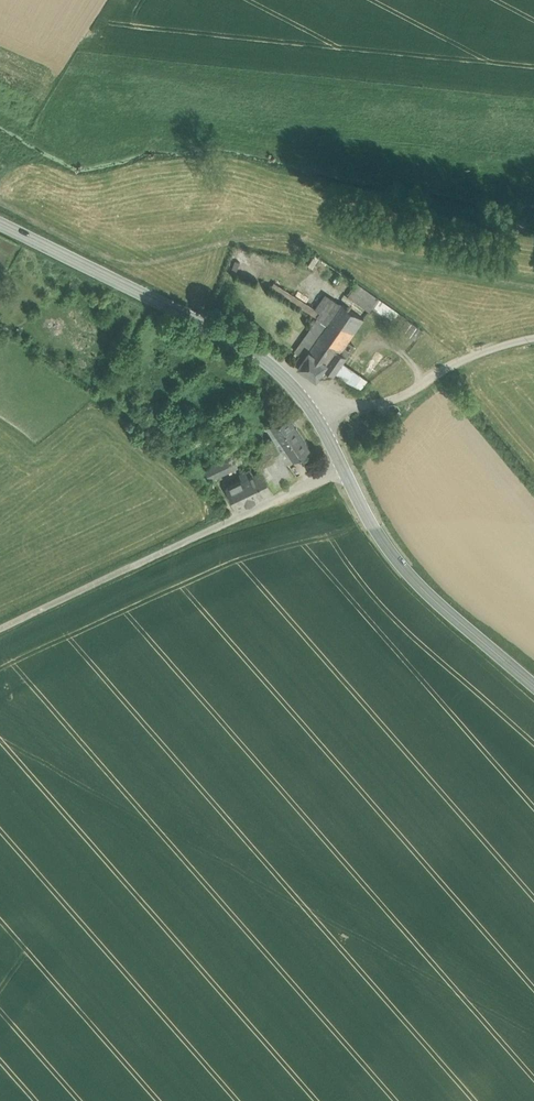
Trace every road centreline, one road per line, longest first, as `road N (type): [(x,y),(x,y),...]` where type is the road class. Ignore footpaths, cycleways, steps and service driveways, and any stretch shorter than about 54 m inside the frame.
road 1 (unclassified): [(0,631),(343,467)]
road 2 (secondary): [(321,417),(252,353),(0,222)]
road 3 (secondary): [(533,687),(420,590),(384,547),(343,467)]
road 4 (unclassified): [(321,417),(395,401),(462,357),(533,338)]

